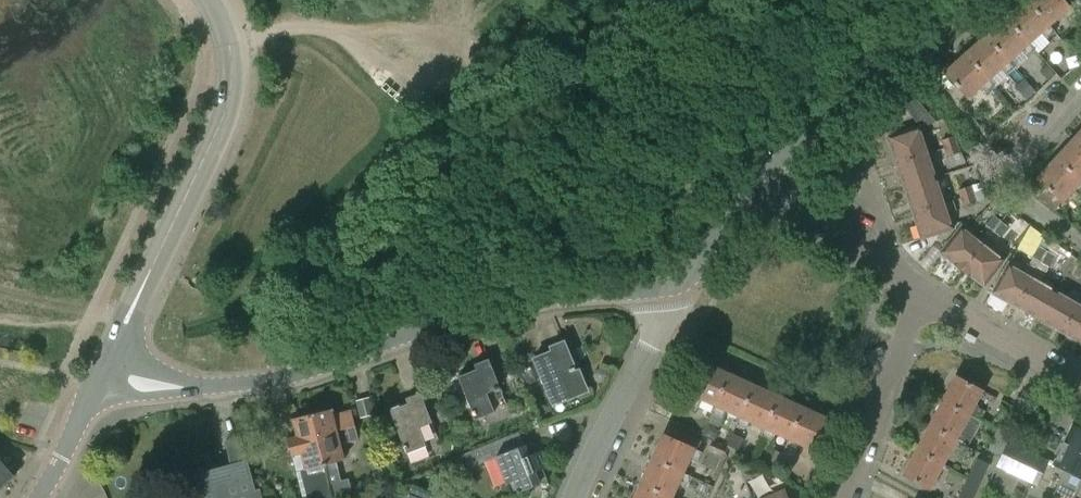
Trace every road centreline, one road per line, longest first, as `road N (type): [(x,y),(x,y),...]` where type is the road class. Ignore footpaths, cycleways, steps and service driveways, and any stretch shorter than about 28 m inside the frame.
road 1 (unclassified): [(97,392),(254,382),(504,306),(665,288)]
road 2 (unclassified): [(97,392),(224,118),(231,83),(227,38),(211,0)]
road 3 (residential): [(751,189),(962,0)]
road 4 (residential): [(574,497),(659,325),(665,288)]
road 5 (residential): [(848,497),(920,290)]
road 6 (residential): [(1080,241),(1020,198),(1013,185),(1019,167),(1080,101)]
road 7 (residential): [(920,290),(751,189)]
road 8 (residential): [(1080,381),(920,290)]
road 9 (unclassified): [(665,288),(693,273),(751,189)]
road 10 (unclassified): [(38,497),(97,392)]

